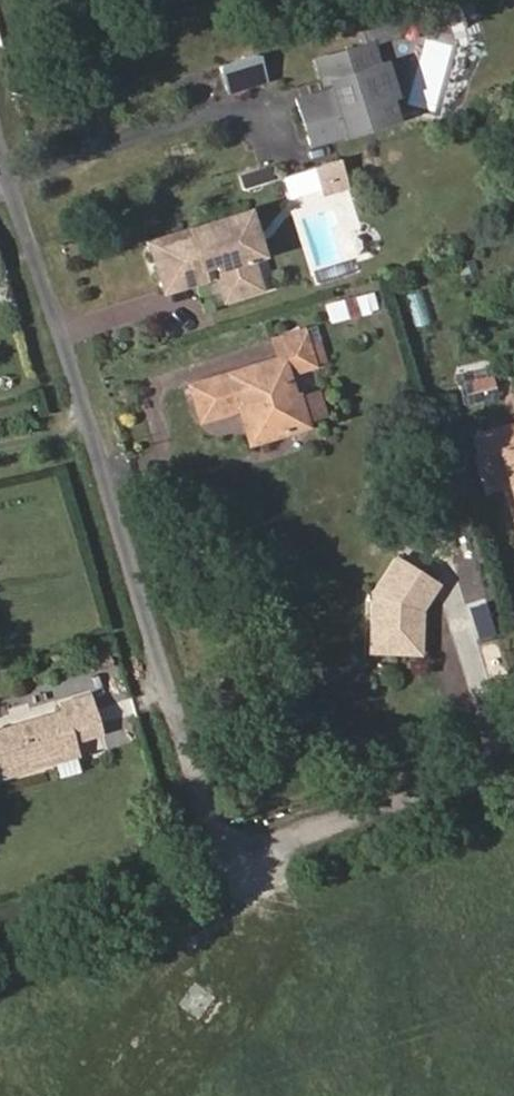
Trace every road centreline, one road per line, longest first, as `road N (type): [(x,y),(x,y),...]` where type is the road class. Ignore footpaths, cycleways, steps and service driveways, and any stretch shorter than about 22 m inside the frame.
road 1 (residential): [(513,762),(223,857),(0,111)]
road 2 (track): [(0,912),(223,857)]

